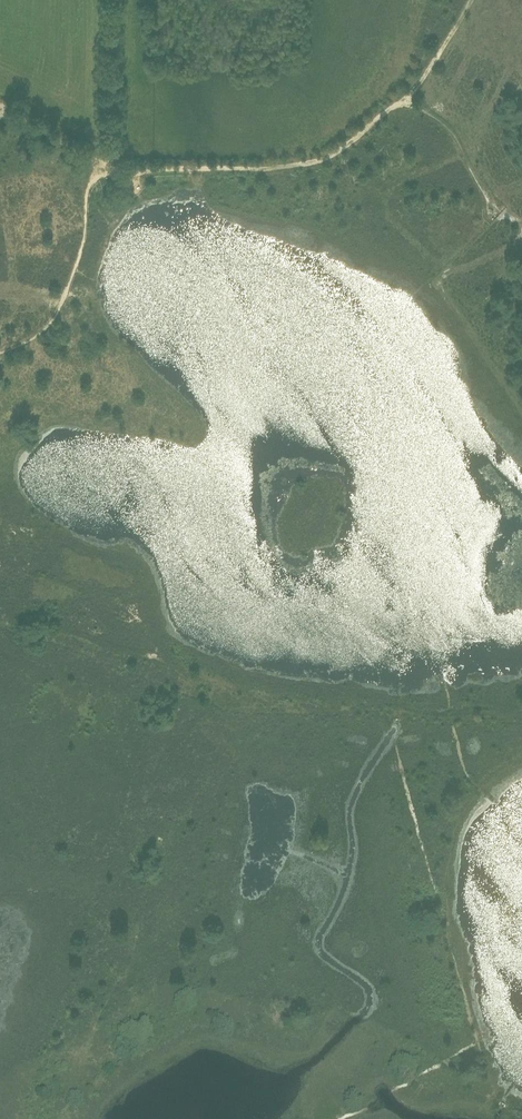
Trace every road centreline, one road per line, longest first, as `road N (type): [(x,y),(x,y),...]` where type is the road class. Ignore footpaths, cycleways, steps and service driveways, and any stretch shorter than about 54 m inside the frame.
road 1 (track): [(401,101),(336,153),(292,168),(123,172),(99,164)]
road 2 (track): [(471,0),(401,101)]

